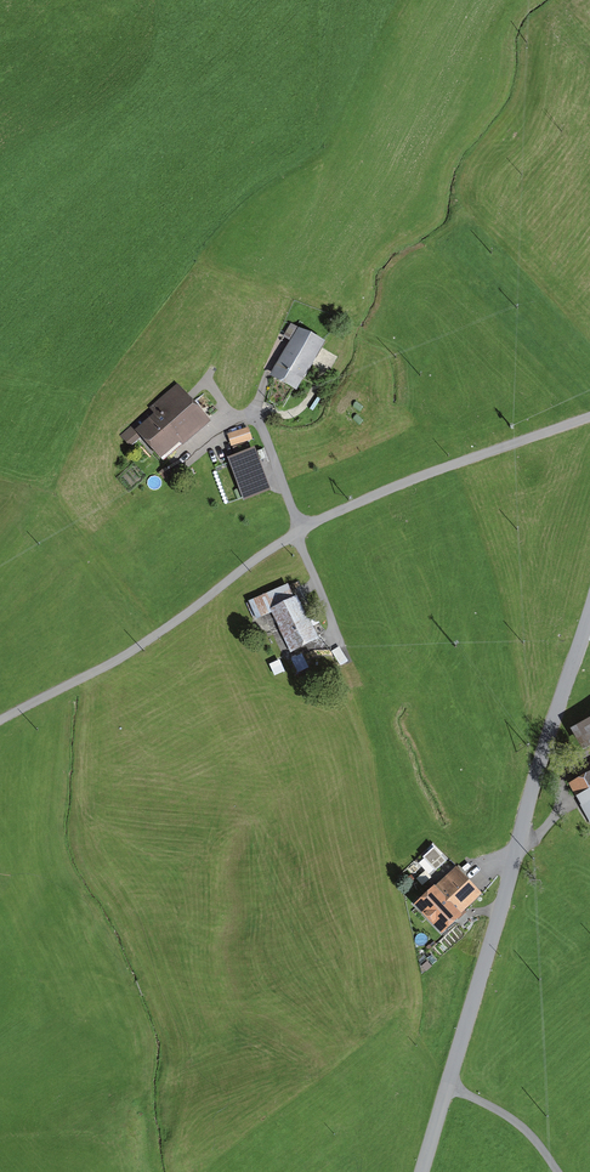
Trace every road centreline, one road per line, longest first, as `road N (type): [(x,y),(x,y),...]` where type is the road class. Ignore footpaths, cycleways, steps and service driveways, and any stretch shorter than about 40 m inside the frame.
road 1 (unclassified): [(589,613),(422,1171)]
road 2 (unclassified): [(589,417),(405,481)]

